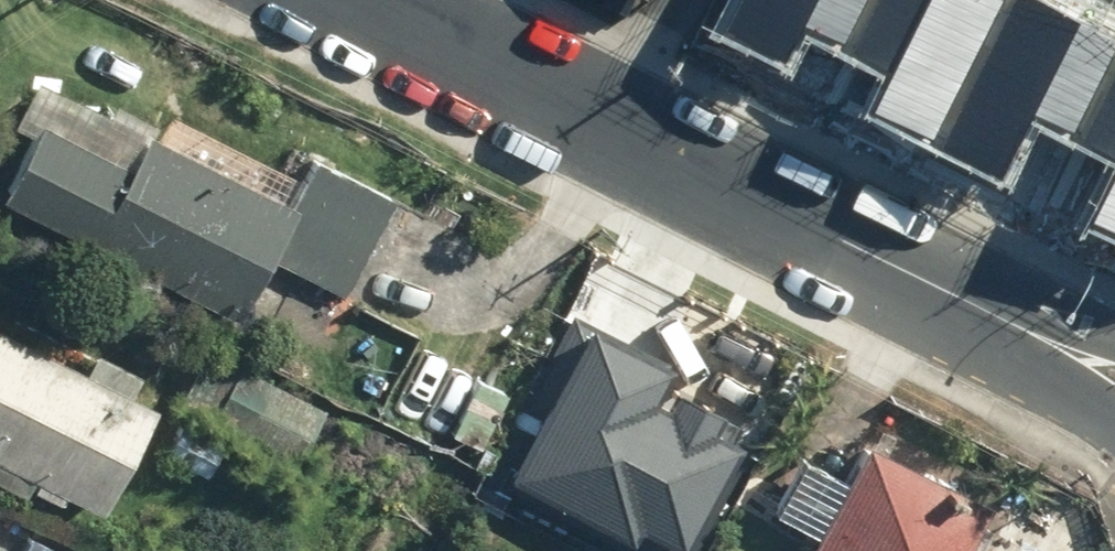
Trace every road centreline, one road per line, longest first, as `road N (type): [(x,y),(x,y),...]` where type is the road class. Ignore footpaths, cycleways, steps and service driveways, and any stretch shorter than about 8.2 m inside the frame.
road 1 (residential): [(365,0),(1004,319)]
road 2 (residential): [(1114,433),(1026,358),(1004,319)]

